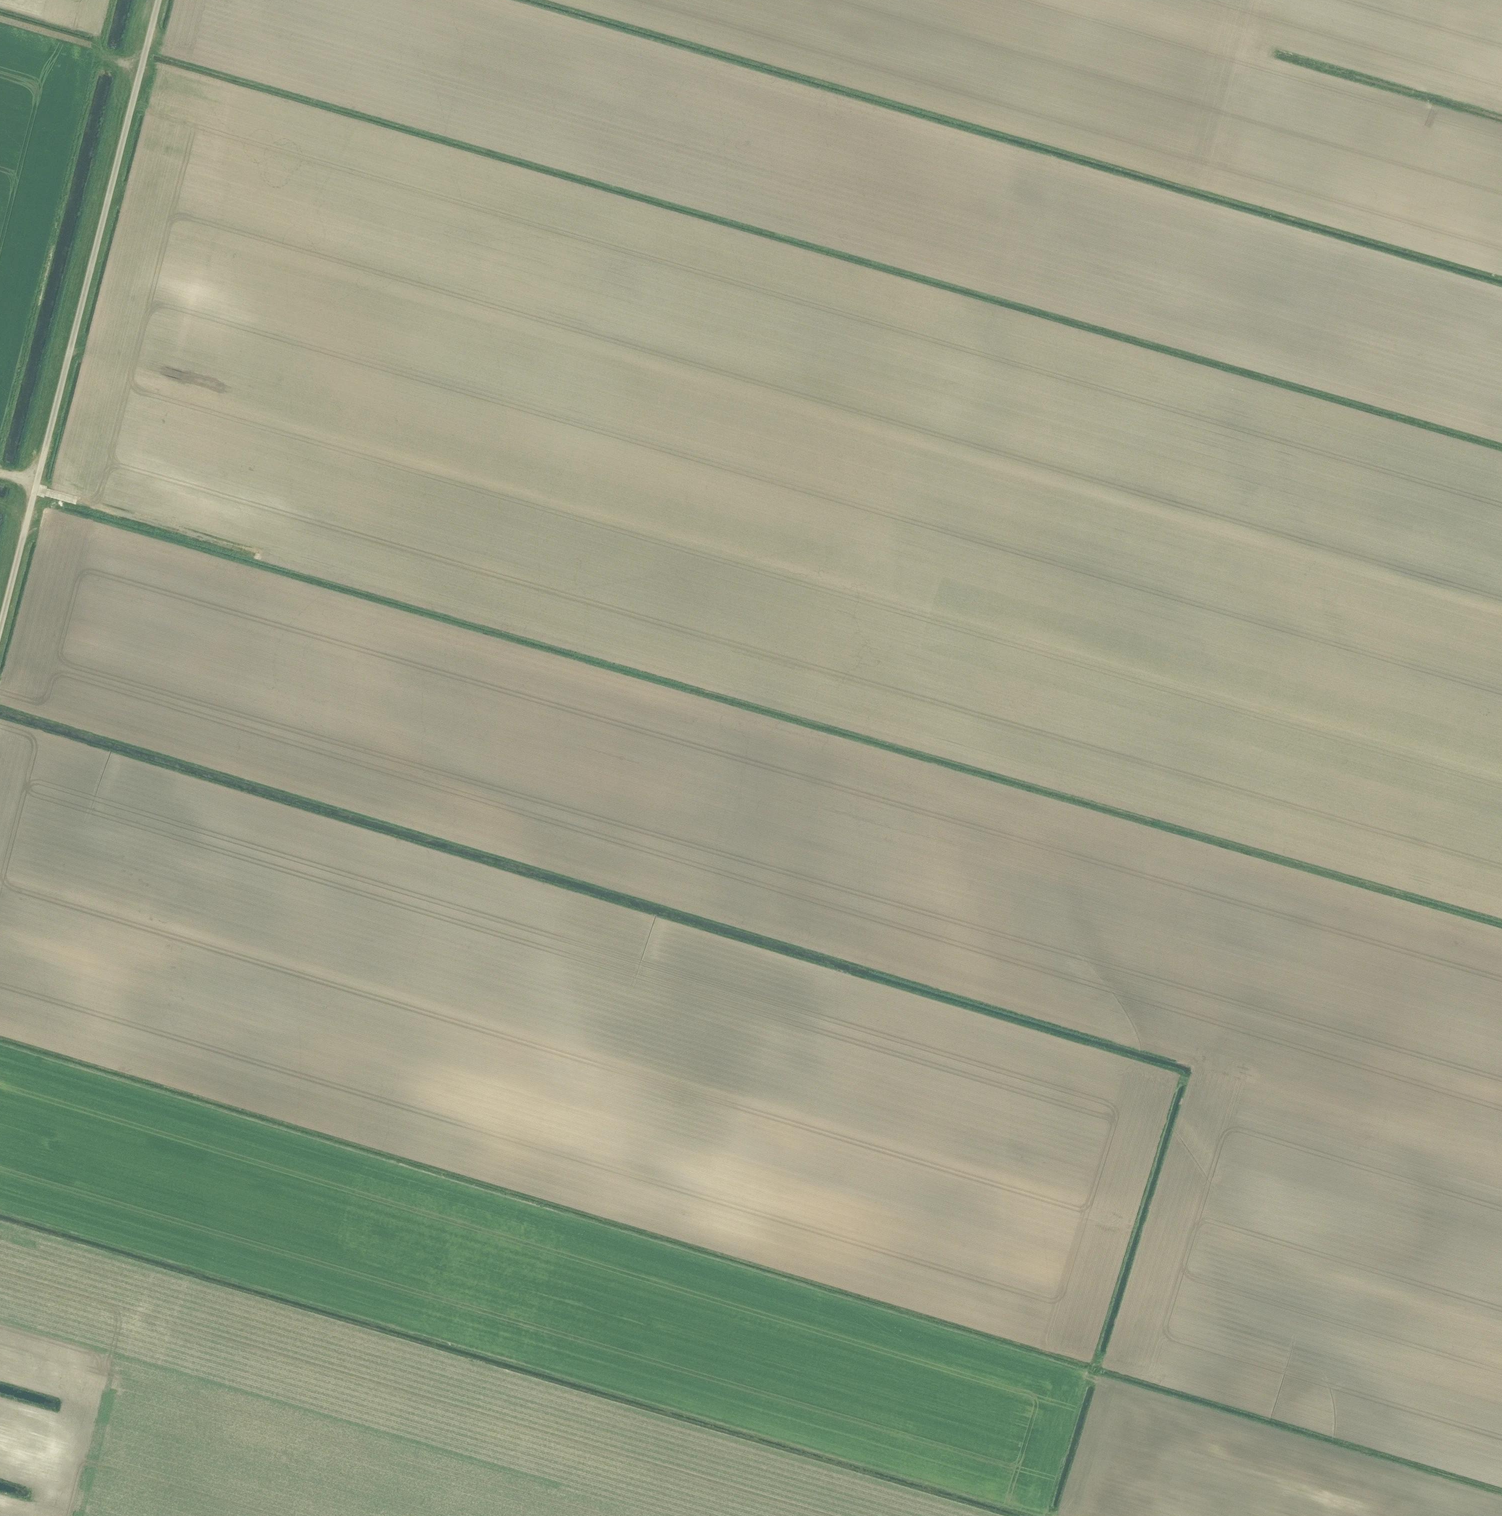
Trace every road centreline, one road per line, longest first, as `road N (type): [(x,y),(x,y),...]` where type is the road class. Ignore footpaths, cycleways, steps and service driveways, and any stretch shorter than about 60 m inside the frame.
road 1 (unclassified): [(0,627),(158,0)]

